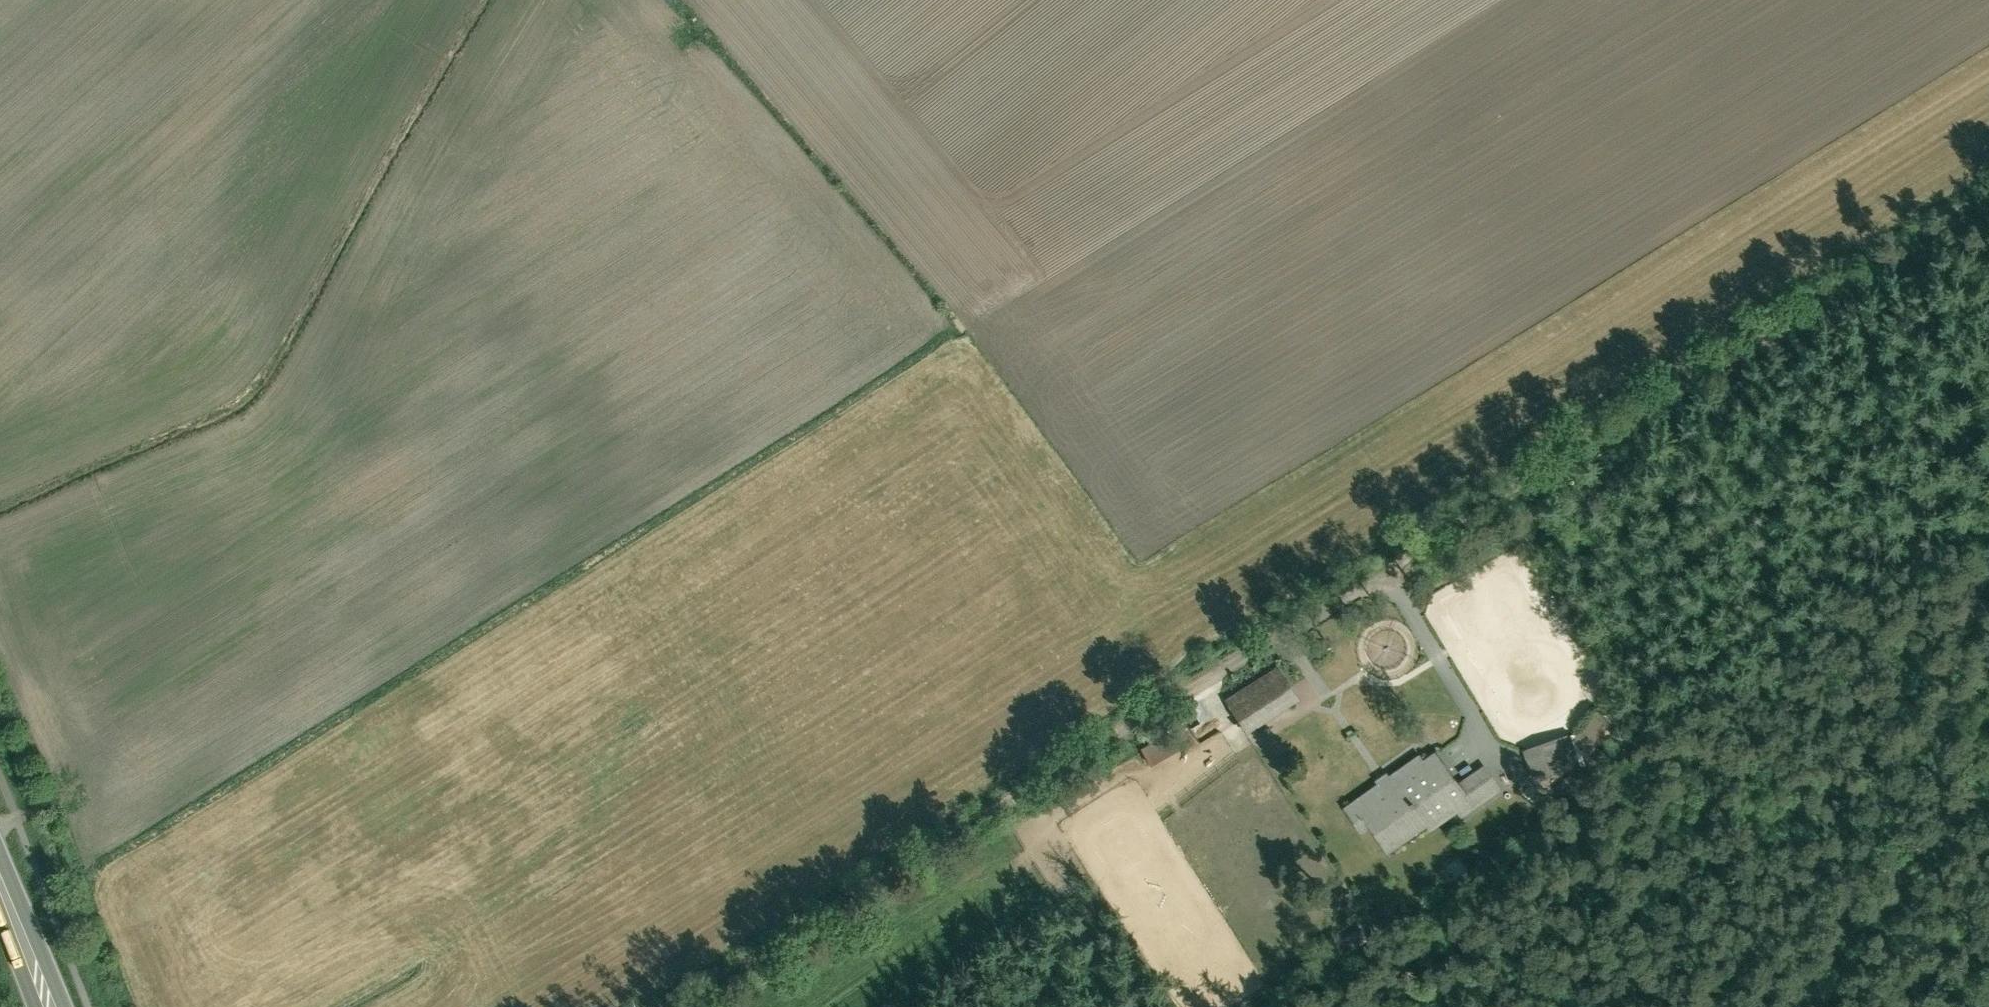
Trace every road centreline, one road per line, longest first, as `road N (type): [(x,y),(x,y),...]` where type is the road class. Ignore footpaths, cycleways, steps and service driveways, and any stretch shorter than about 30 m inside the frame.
road 1 (primary): [(0,876),(54,1006)]

